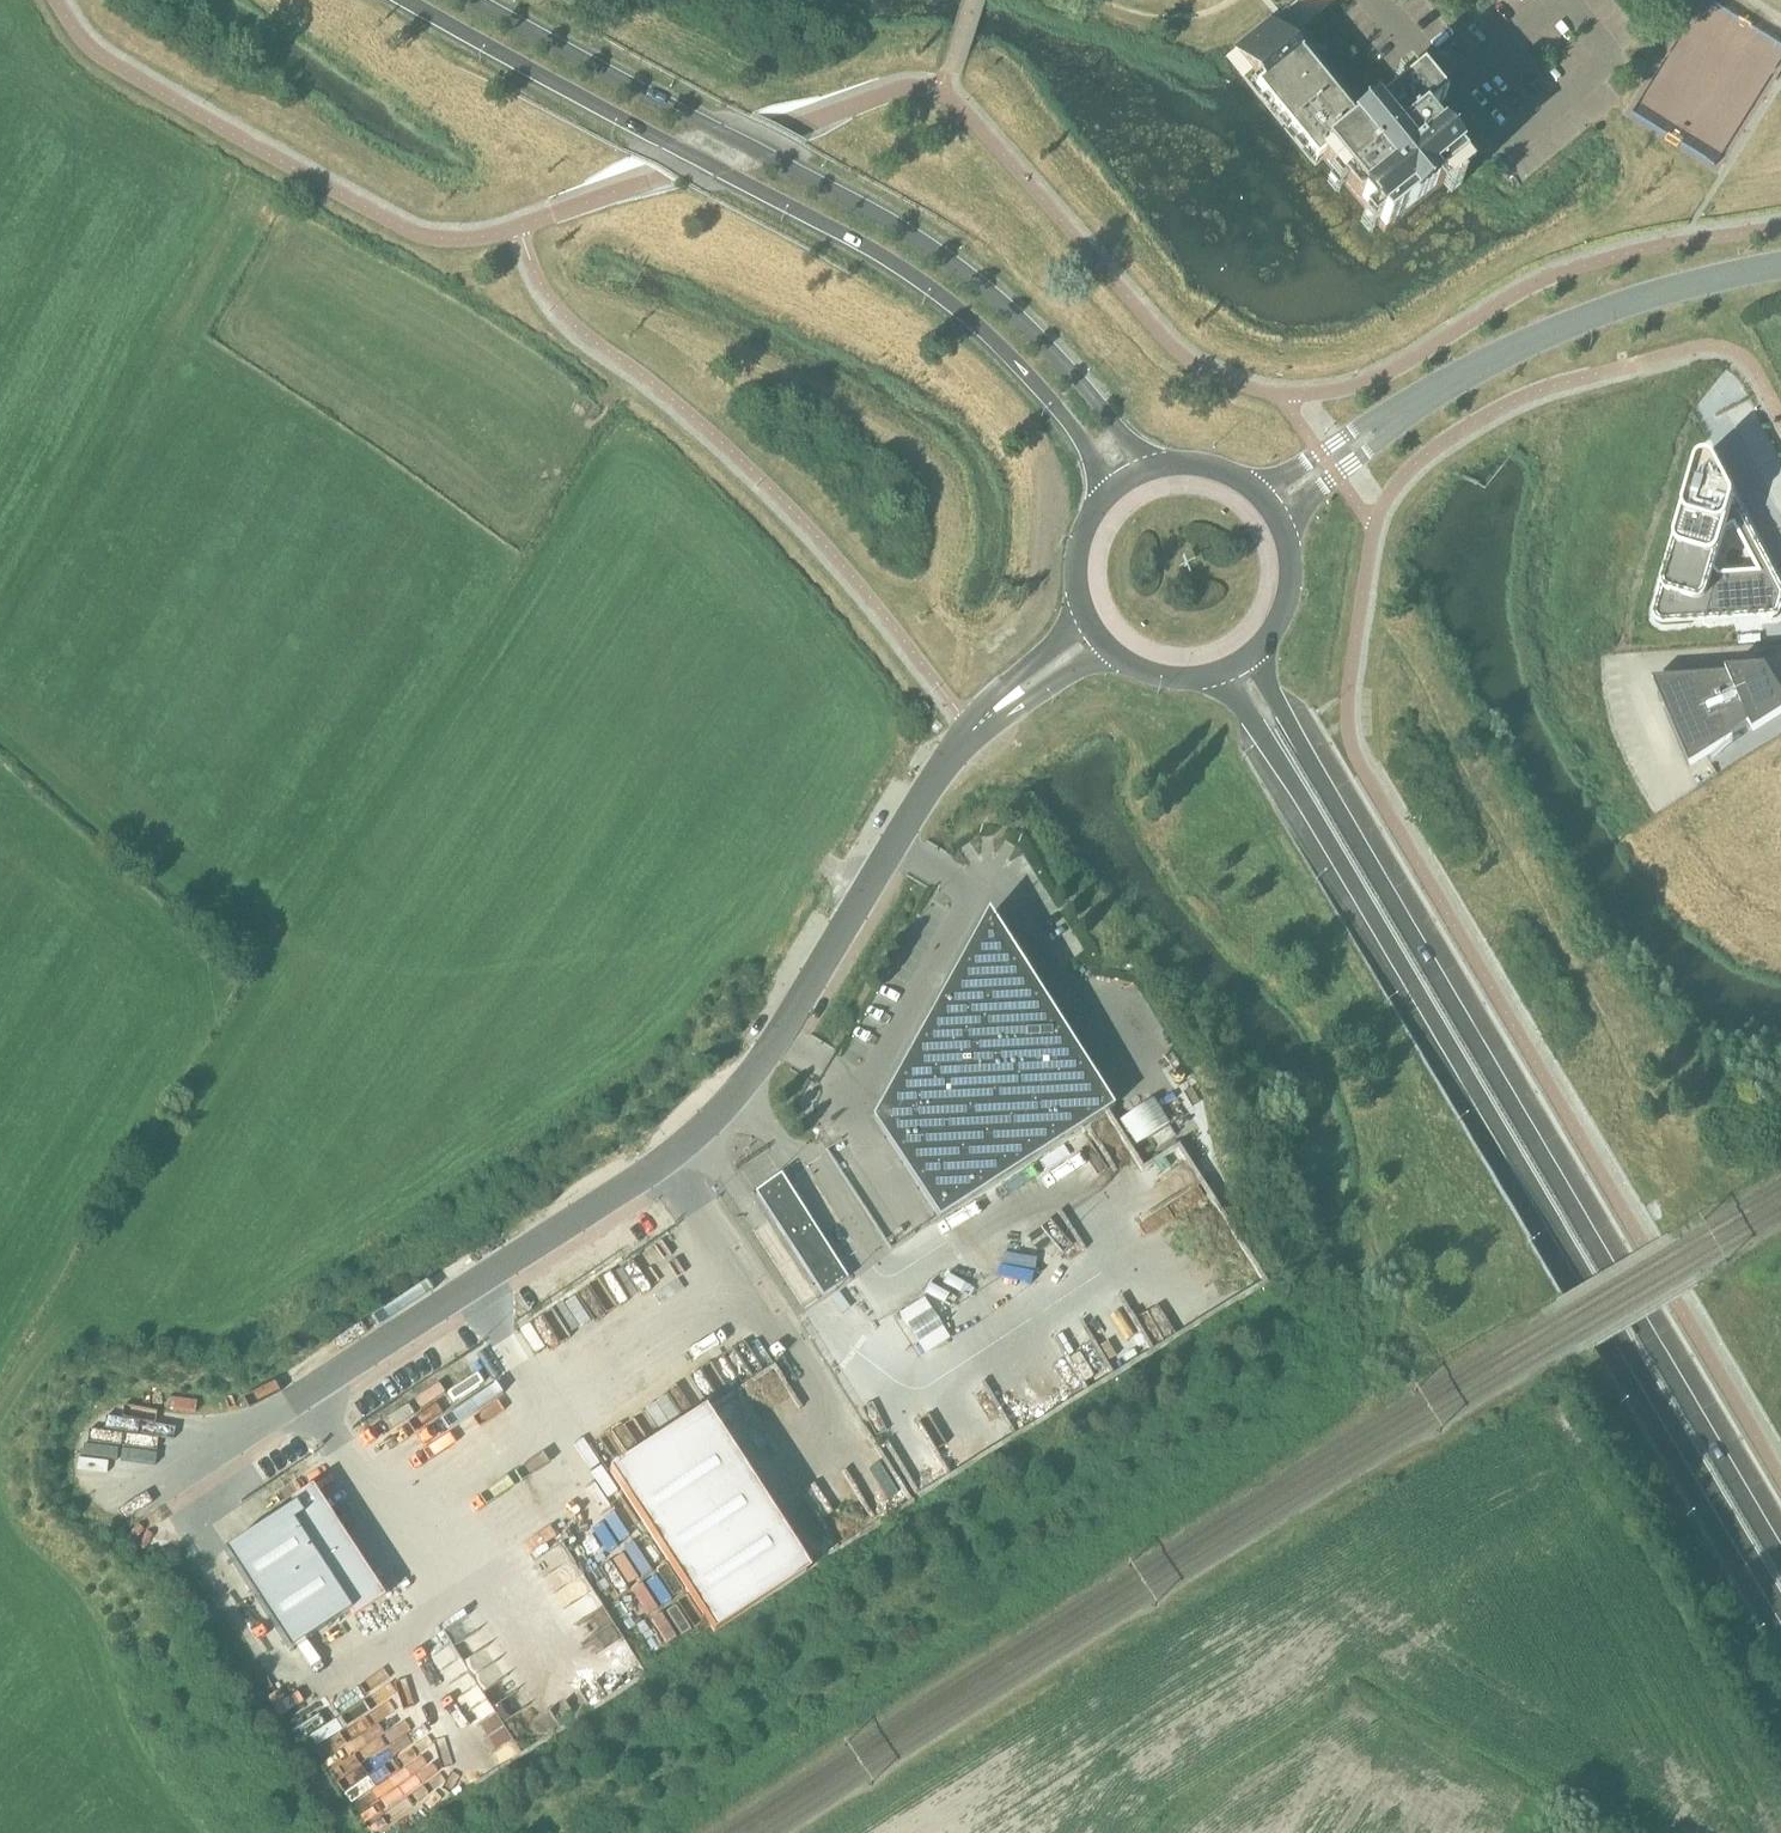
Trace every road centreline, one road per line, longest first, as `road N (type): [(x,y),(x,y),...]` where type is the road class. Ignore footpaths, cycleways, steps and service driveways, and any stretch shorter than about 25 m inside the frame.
road 1 (unclassified): [(972,730),(758,1066),(687,1142),(240,1435),(170,1453)]
road 2 (primary): [(1214,674),(1780,1609)]
road 3 (primary): [(1780,1556),(1254,651)]
road 4 (primary): [(404,0),(913,275),(1039,389),(1110,492)]
road 5 (primary): [(1156,467),(1022,320),(905,228),(478,0)]
road 6 (unclassified): [(1400,416),(1564,327),(1653,295),(1780,265)]
road 7 (unclassified): [(170,1453),(150,1426),(128,1421),(98,1438),(91,1461),(104,1490),(134,1501),(163,1485),(171,1464)]
road 8 (unclassified): [(1400,416),(1363,426),(1255,491)]
road 9 (unclassified): [(1280,525),(1400,416)]
road 10 (unclassified): [(1085,616),(1017,673),(972,730)]
road 11 (unclassified): [(972,730),(1109,649)]
road 12 (primary): [(1254,651),(1285,606),(1291,579),(1280,525)]
road 13 (primary): [(1110,492),(1093,512),(1076,563),(1085,616)]

